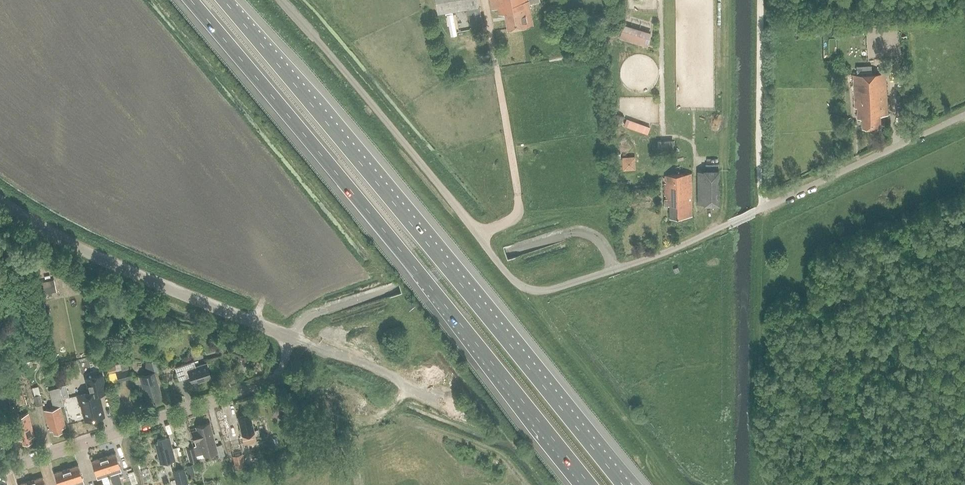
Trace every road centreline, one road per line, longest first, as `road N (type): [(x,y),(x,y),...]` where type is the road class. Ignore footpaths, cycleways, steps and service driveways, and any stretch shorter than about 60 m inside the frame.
road 1 (motorway): [(186,0),(590,484)]
road 2 (motorway): [(623,484),(223,0)]
road 3 (unclassified): [(726,225),(553,291),(523,289),(281,0)]
road 4 (residential): [(0,471),(277,381),(291,338)]
road 5 (residential): [(291,338),(69,248),(0,208)]
road 6 (unclassified): [(964,115),(756,212)]
road 7 (track): [(763,209),(760,0)]

